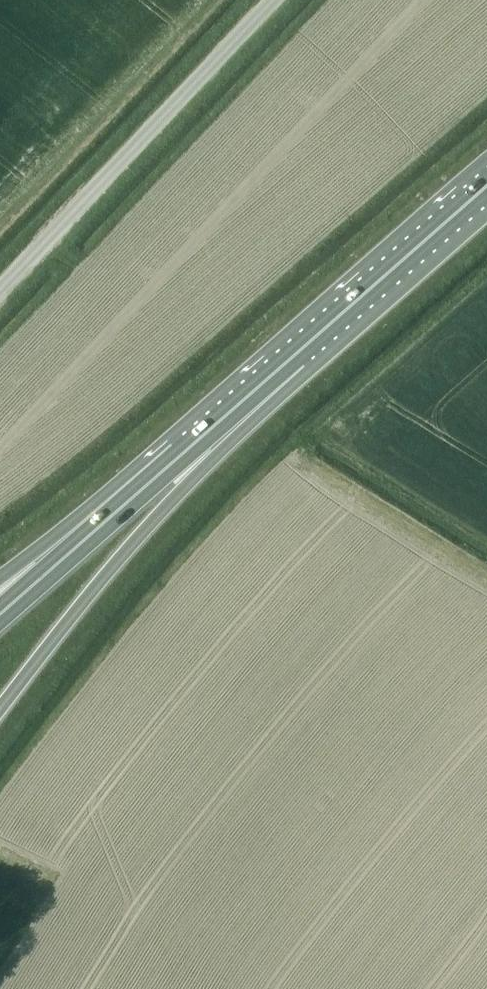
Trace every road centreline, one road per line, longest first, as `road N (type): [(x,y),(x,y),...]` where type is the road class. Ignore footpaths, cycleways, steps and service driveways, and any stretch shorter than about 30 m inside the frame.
road 1 (trunk): [(0,706),(78,603),(295,353)]
road 2 (unclassified): [(0,302),(285,0)]
road 3 (trunk): [(295,353),(486,185)]
road 4 (trunk): [(0,615),(182,452)]
road 5 (trunk): [(182,452),(0,577)]
road 6 (trunk): [(182,452),(295,353)]

